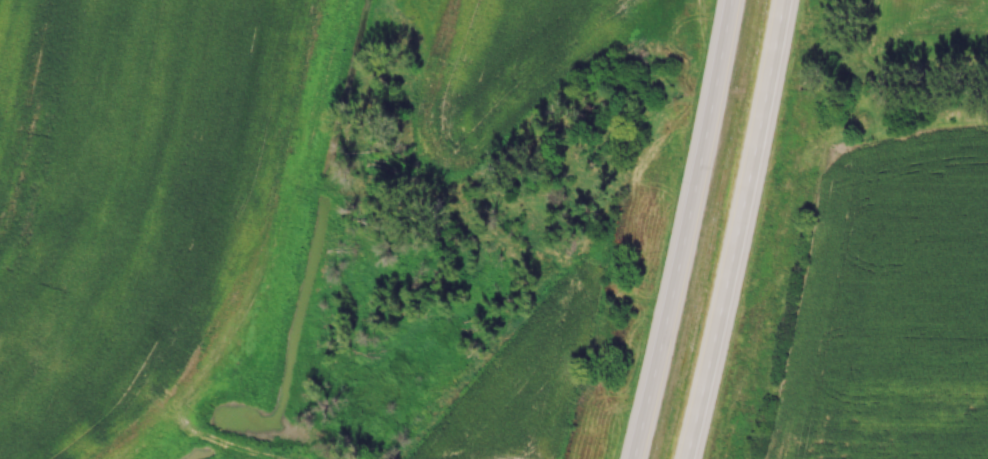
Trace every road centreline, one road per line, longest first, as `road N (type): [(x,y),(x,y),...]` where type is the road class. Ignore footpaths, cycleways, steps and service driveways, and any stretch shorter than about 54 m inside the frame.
road 1 (motorway): [(725,0),(625,458)]
road 2 (motorway): [(681,458),(778,0)]

